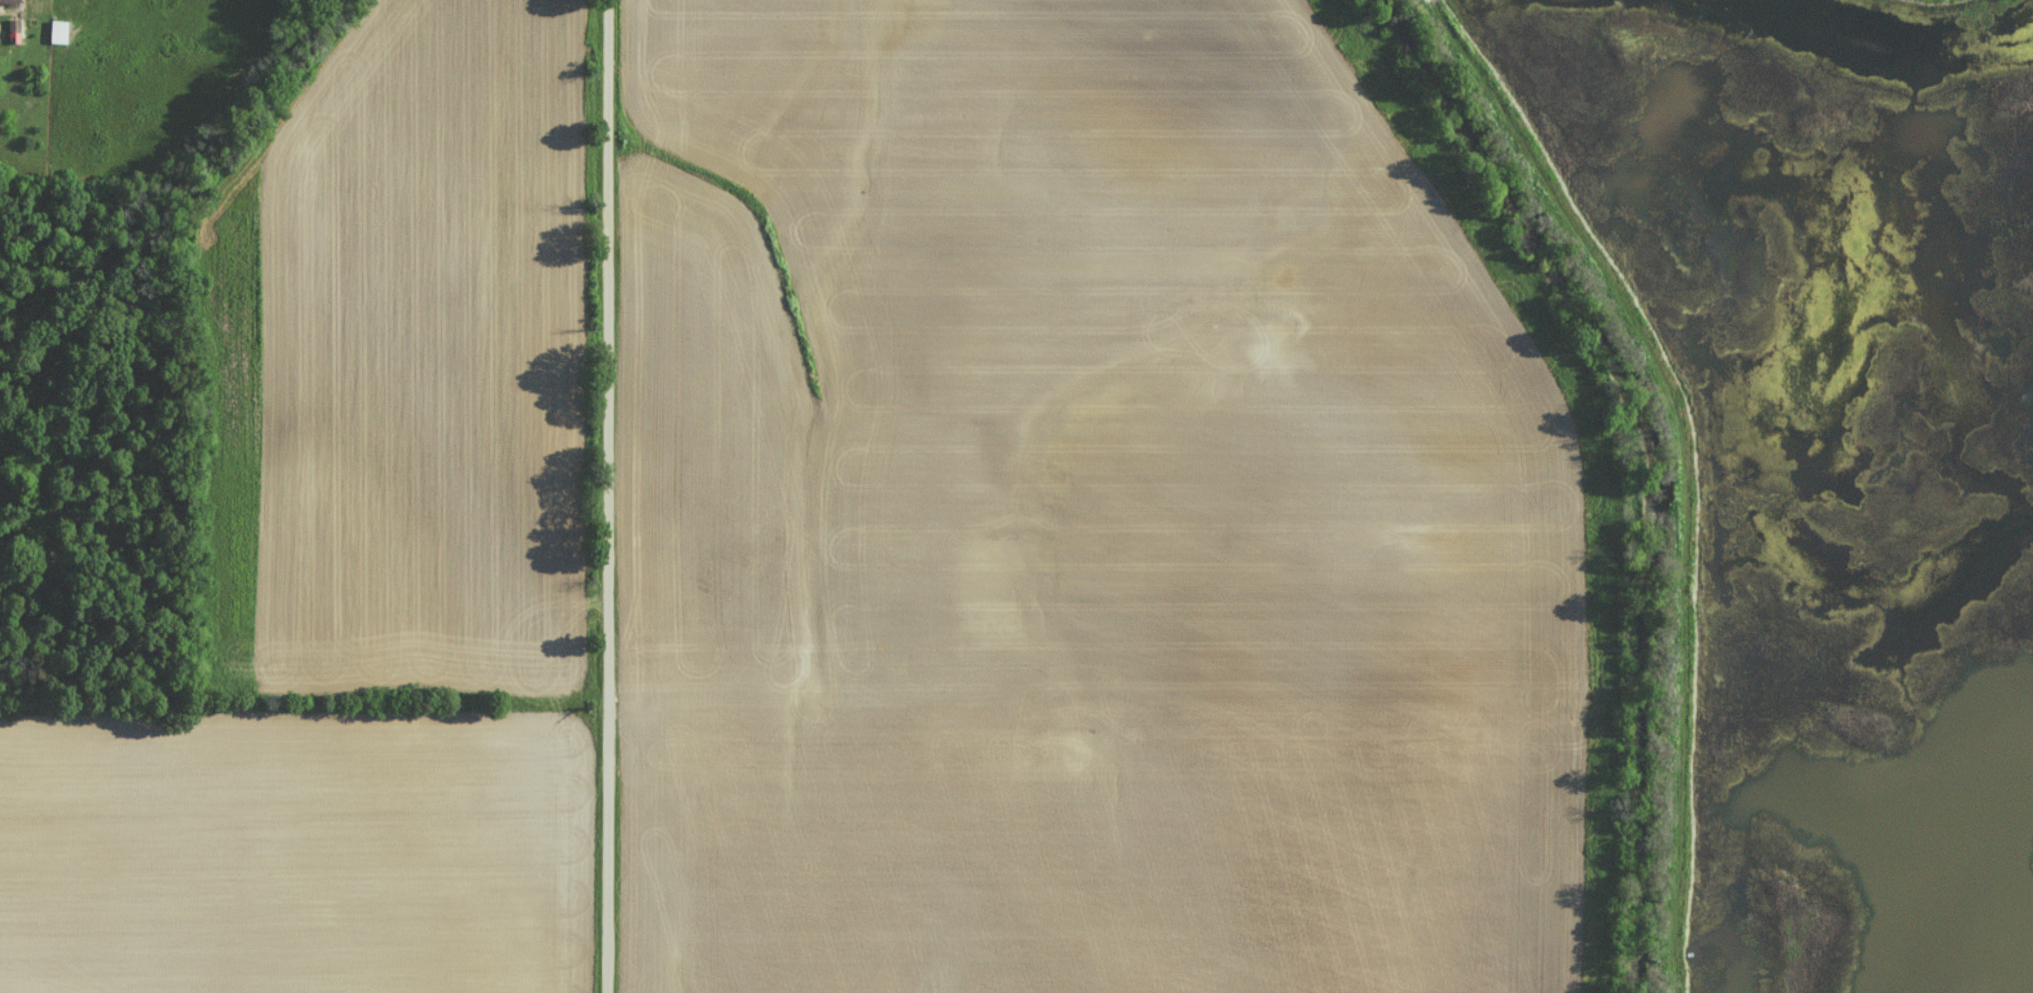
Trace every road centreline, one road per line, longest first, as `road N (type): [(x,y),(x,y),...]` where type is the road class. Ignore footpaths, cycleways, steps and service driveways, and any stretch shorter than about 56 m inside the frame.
road 1 (residential): [(607,992),(607,0)]

